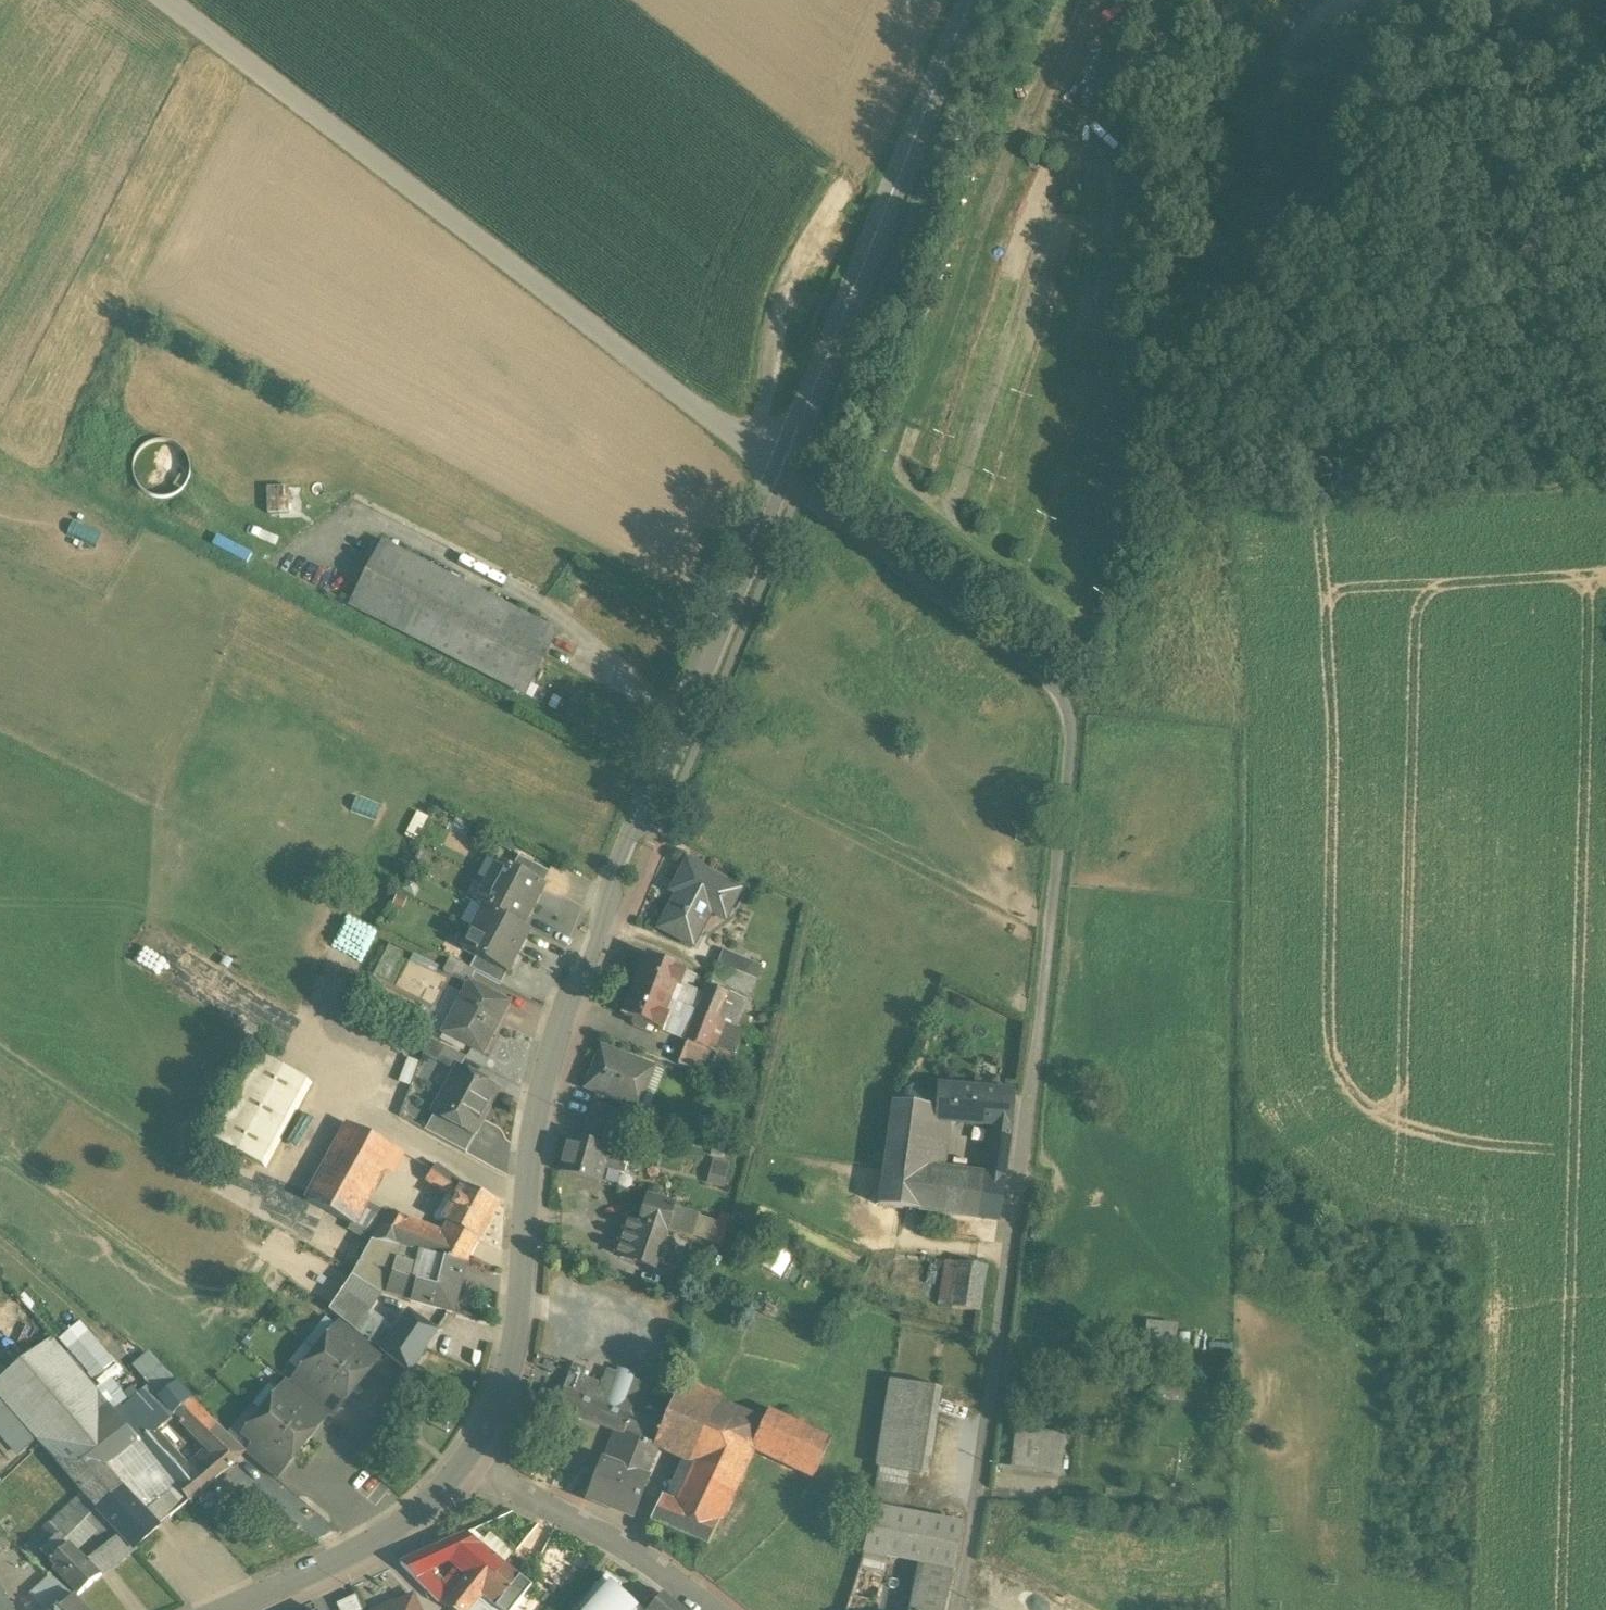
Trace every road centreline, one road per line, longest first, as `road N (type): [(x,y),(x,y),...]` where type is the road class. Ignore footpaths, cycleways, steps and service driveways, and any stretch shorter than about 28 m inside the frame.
road 1 (tertiary): [(464,1464),(496,1414),(520,1351),(525,1186),(553,1047),(595,955),(632,834),(670,775),(780,474)]
road 2 (unclassified): [(168,0),(780,474)]
road 3 (unclassified): [(1050,1041),(1081,780),(1077,719),(799,488)]
road 4 (residential): [(959,1609),(1050,1041)]
road 5 (tertiary): [(780,474),(971,0)]
road 6 (residential): [(464,1464),(640,1558),(709,1609)]
road 7 (track): [(854,193),(794,304),(774,426),(756,454)]
road 8 (tertiary): [(230,1609),(396,1530),(464,1464)]
road 9 (track): [(204,1176),(0,1050)]

